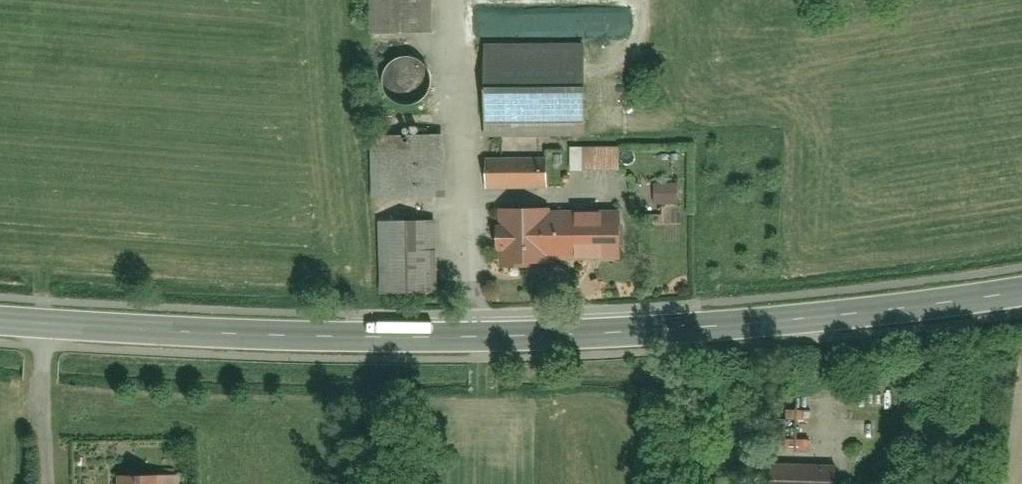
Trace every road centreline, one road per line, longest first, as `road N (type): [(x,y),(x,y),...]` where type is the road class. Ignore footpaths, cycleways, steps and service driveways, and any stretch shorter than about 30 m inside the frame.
road 1 (primary): [(0,319),(469,338),(609,334),(1021,291)]
road 2 (track): [(469,338),(456,0)]
road 3 (track): [(839,483),(838,447),(814,441),(822,315)]

